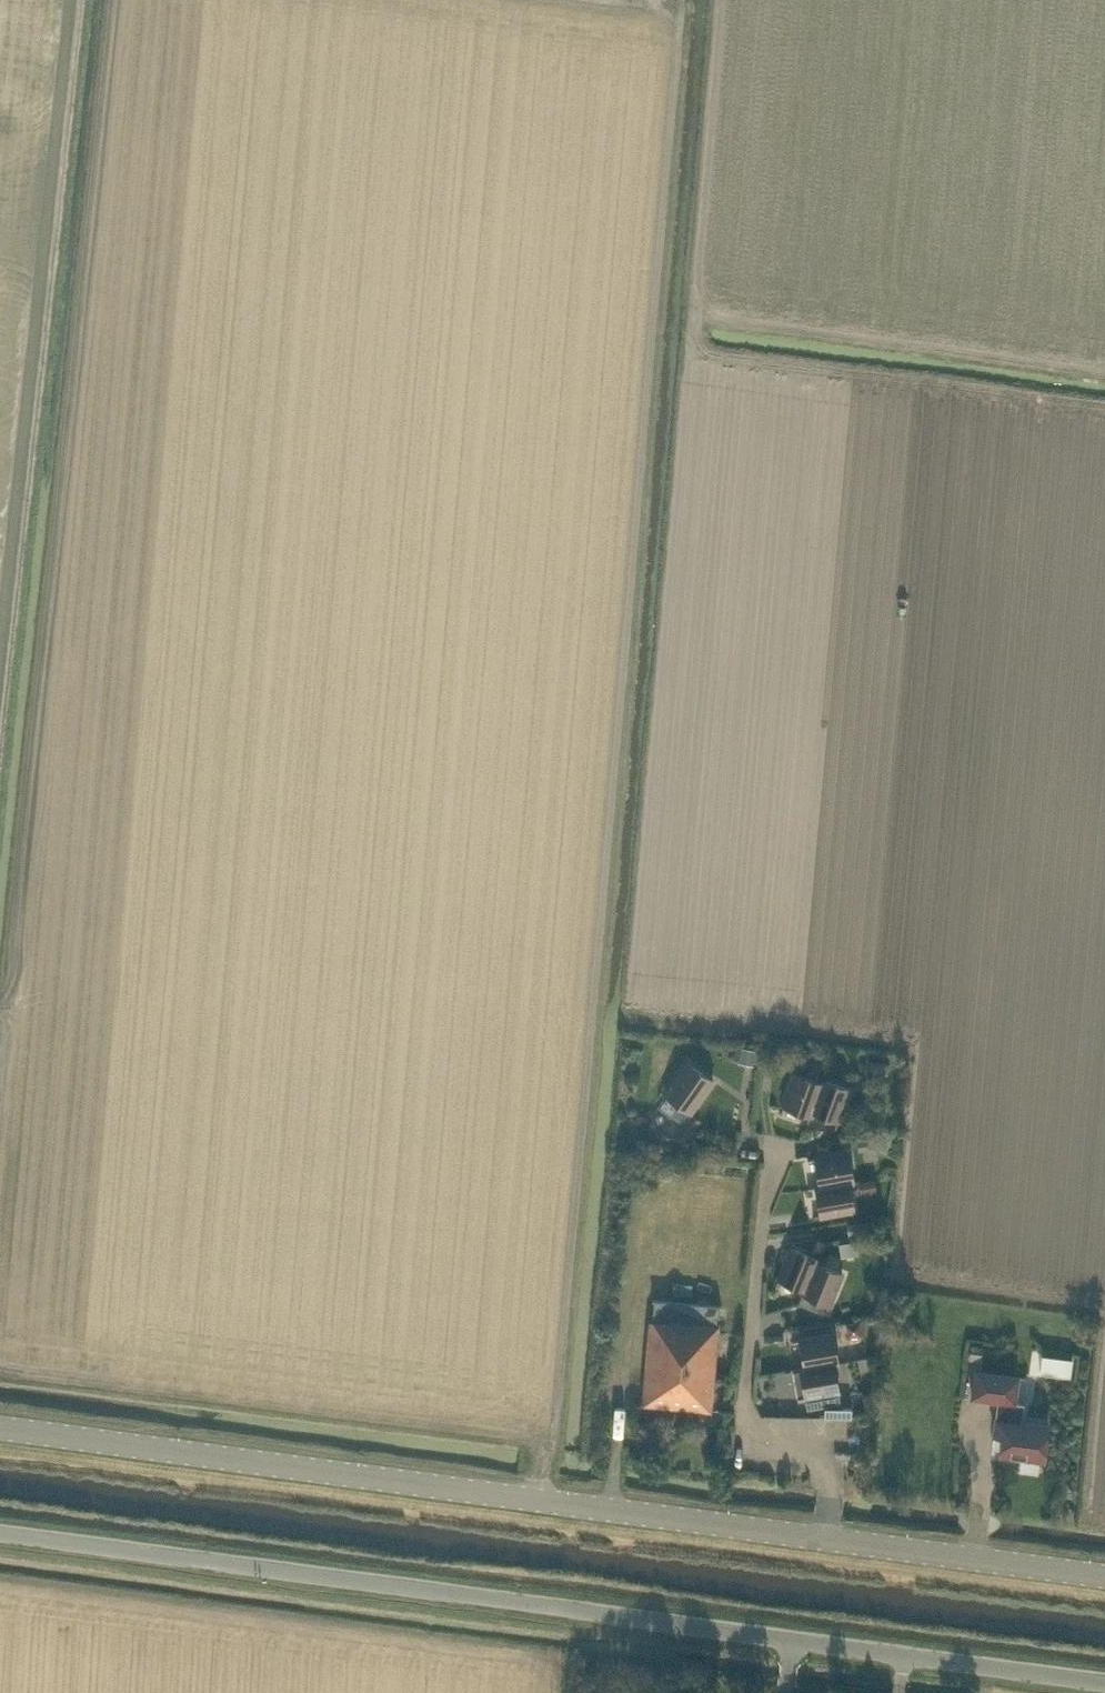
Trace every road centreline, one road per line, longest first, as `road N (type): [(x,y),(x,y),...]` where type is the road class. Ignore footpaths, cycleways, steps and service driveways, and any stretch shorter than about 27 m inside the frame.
road 1 (unclassified): [(1104,1683),(0,1531)]
road 2 (secondary): [(1104,1574),(0,1426)]

